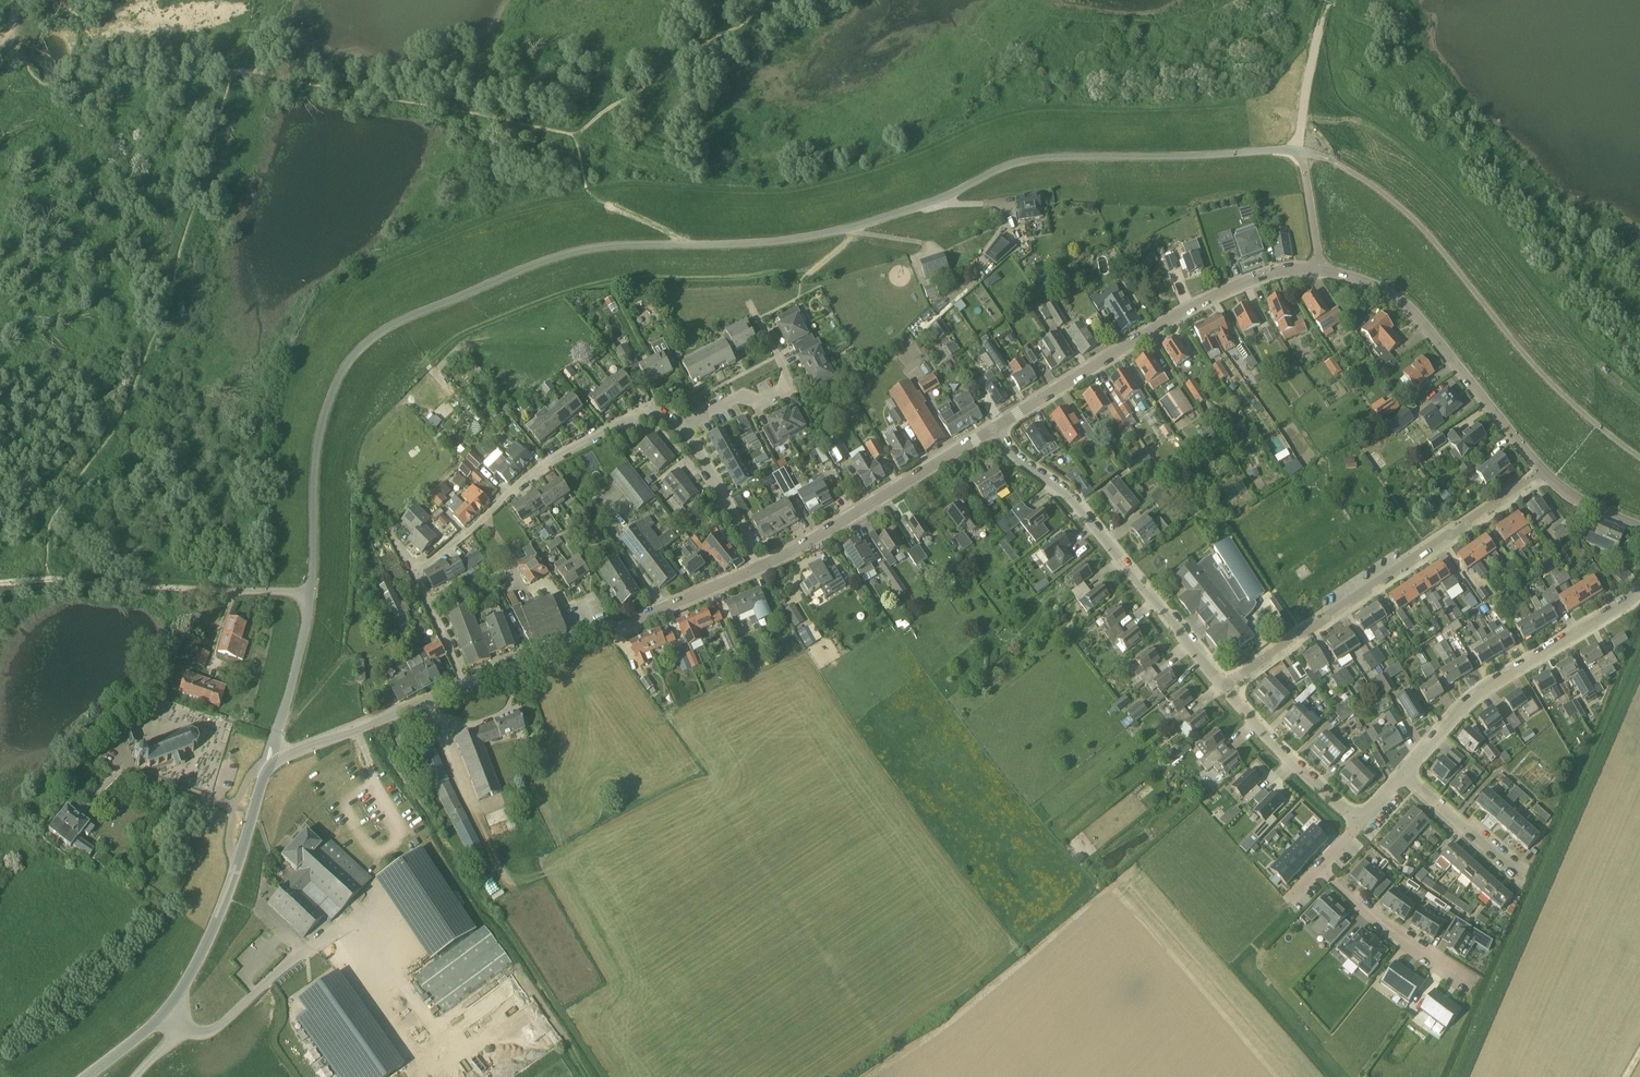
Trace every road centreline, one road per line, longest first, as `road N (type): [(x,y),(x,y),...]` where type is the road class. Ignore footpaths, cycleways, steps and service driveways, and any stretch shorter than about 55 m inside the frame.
road 1 (unclassified): [(310,593),(315,466),(328,402),(347,364),(393,324),(539,262),(593,247),(793,241),(840,231),(1030,160),(1300,150),(1320,270)]
road 2 (residential): [(1225,687),(1544,471)]
road 3 (tertiary): [(86,1076),(165,1011),(194,966),(264,769),(278,757)]
road 4 (tertiary): [(996,428),(1211,298),(1266,275),(1320,270)]
road 5 (residential): [(1225,687),(1063,488),(1017,459),(996,428)]
road 6 (residential): [(416,573),(567,451),(634,417),(684,425)]
road 7 (tertiary): [(468,687),(764,567)]
road 8 (tertiary): [(1544,471),(1403,303),(1320,270)]
road 9 (residential): [(1404,774),(1464,704),(1639,586)]
road 10 (tertiary): [(764,567),(996,428)]
road 11 (tertiary): [(278,757),(468,687)]
road 12 (residential): [(684,425),(734,399),(763,401),(785,389),(785,368),(752,306)]
road 13 (unclassified): [(115,585),(310,593)]
road 14 (residential): [(1473,985),(1389,930),(1320,866)]
road 15 (residential): [(1360,824),(1225,687)]
road 16 (unclassified): [(278,757),(275,737),(310,593)]
road 17 (residential): [(764,567),(684,425)]
road 18 (residential): [(1524,877),(1404,774)]
road 19 (residential): [(468,687),(416,573)]

